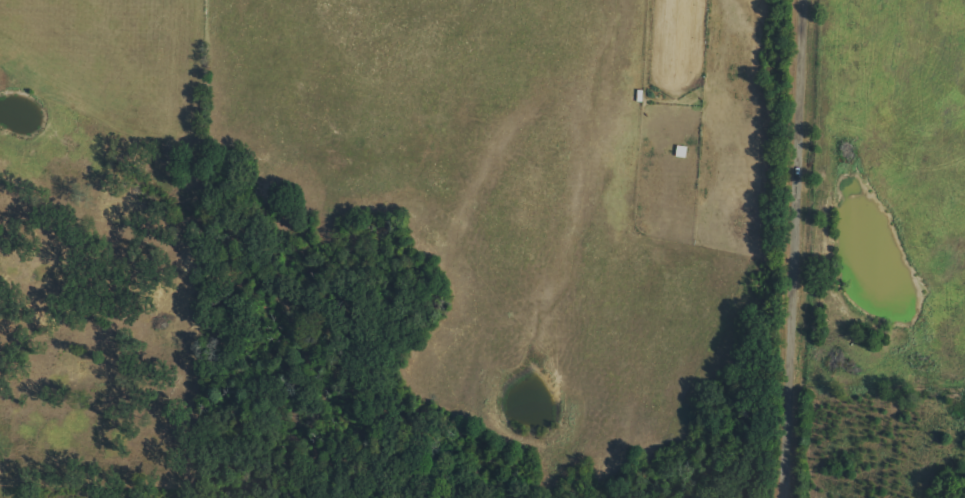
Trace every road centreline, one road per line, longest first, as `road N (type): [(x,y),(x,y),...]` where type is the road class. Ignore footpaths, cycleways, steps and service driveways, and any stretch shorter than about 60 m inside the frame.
road 1 (residential): [(793,497),(809,0)]

